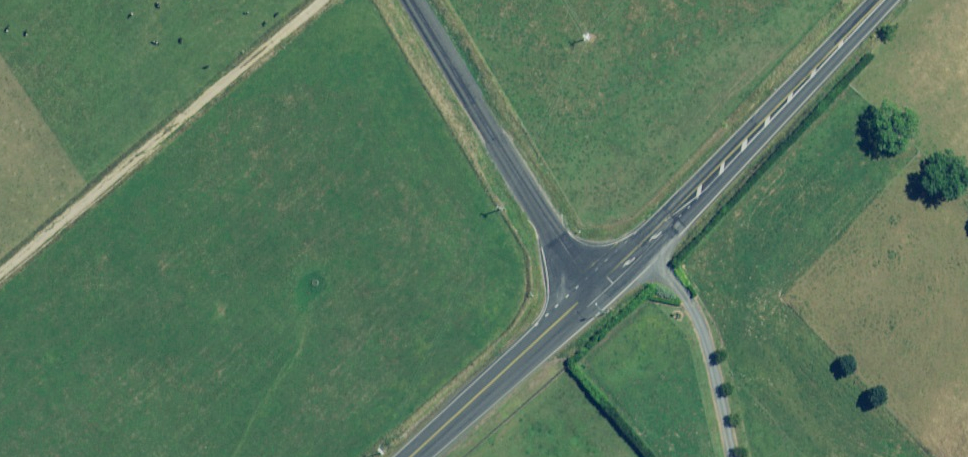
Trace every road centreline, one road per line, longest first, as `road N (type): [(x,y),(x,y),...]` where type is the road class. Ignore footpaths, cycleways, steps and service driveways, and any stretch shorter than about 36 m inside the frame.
road 1 (tertiary): [(884,0),(595,289)]
road 2 (unclassified): [(413,0),(595,289)]
road 3 (tertiary): [(595,289),(412,456)]

